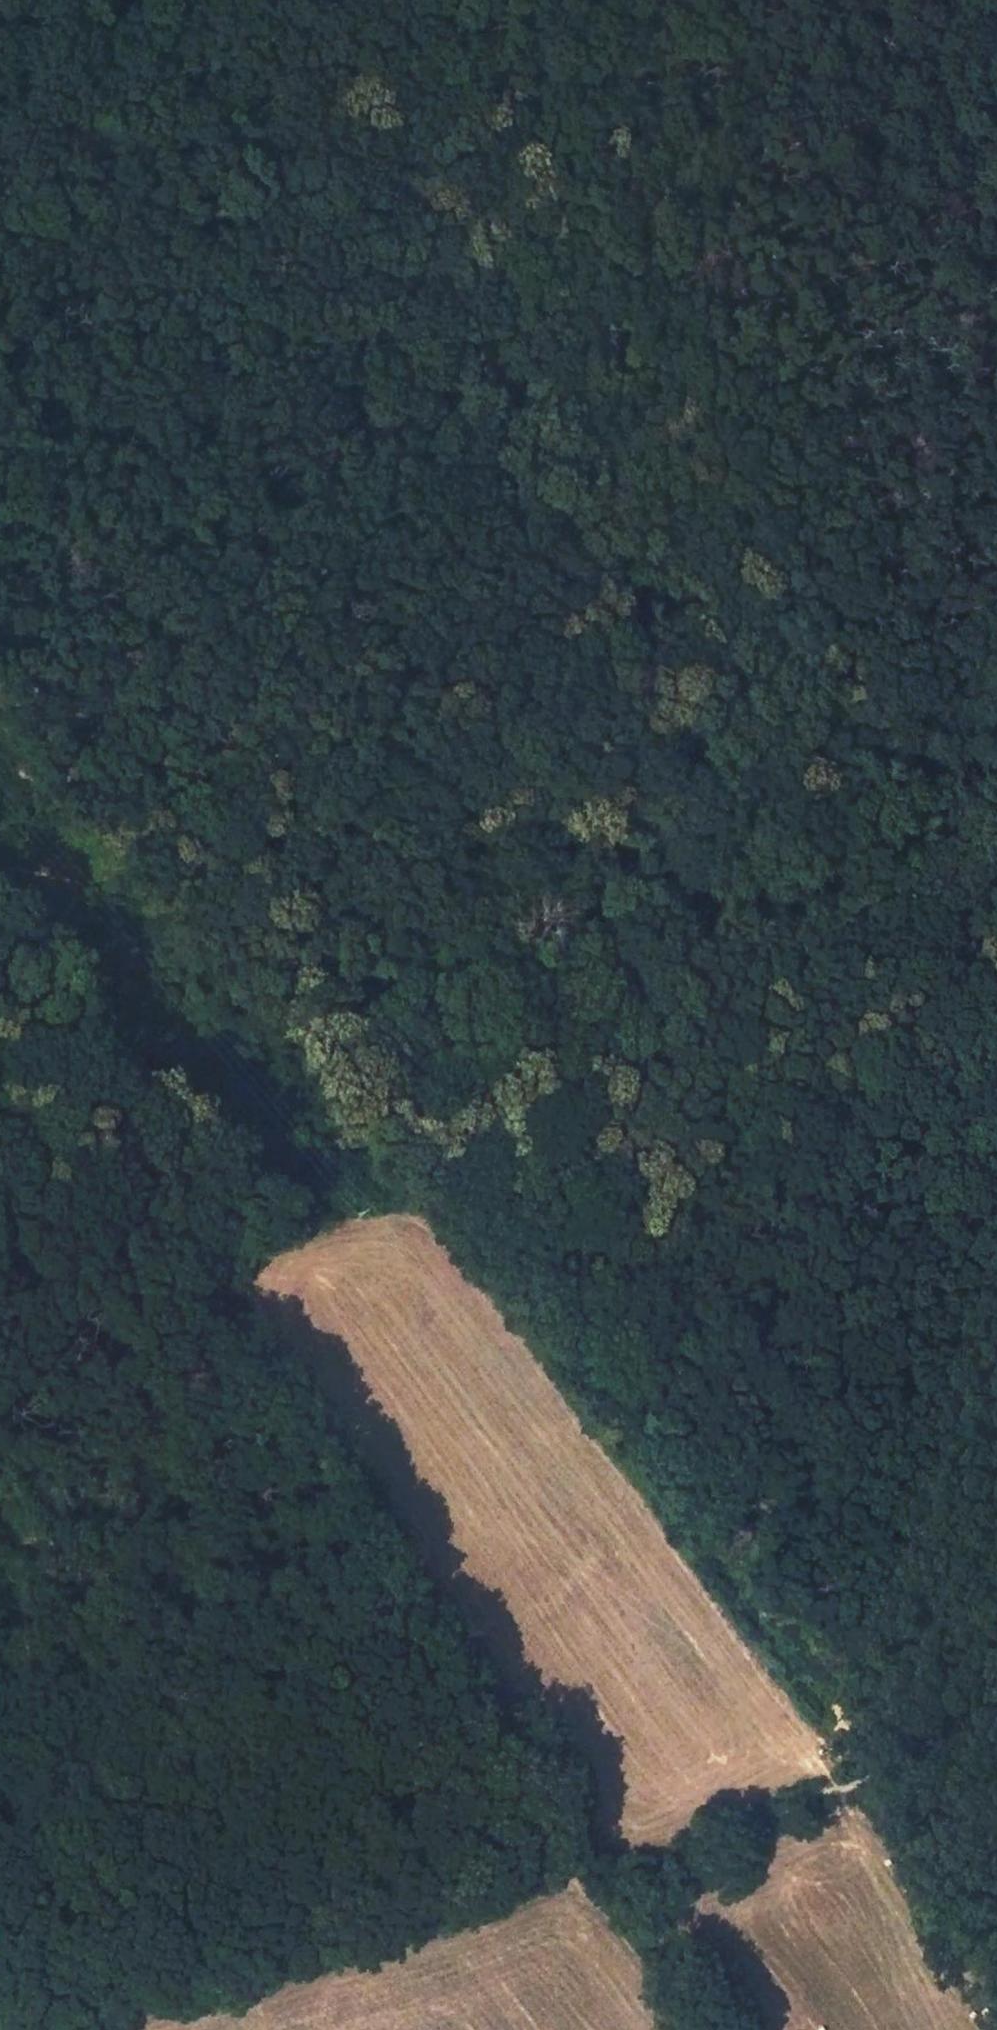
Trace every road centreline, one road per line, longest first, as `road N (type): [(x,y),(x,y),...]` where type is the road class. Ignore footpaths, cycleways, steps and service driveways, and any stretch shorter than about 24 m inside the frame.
road 1 (track): [(996,1832),(884,1769),(642,1875),(604,1864),(431,1661),(349,1595),(238,1558),(141,1546),(59,1550),(0,1534)]
road 2 (track): [(0,1238),(181,1314),(324,1448),(431,1661)]

